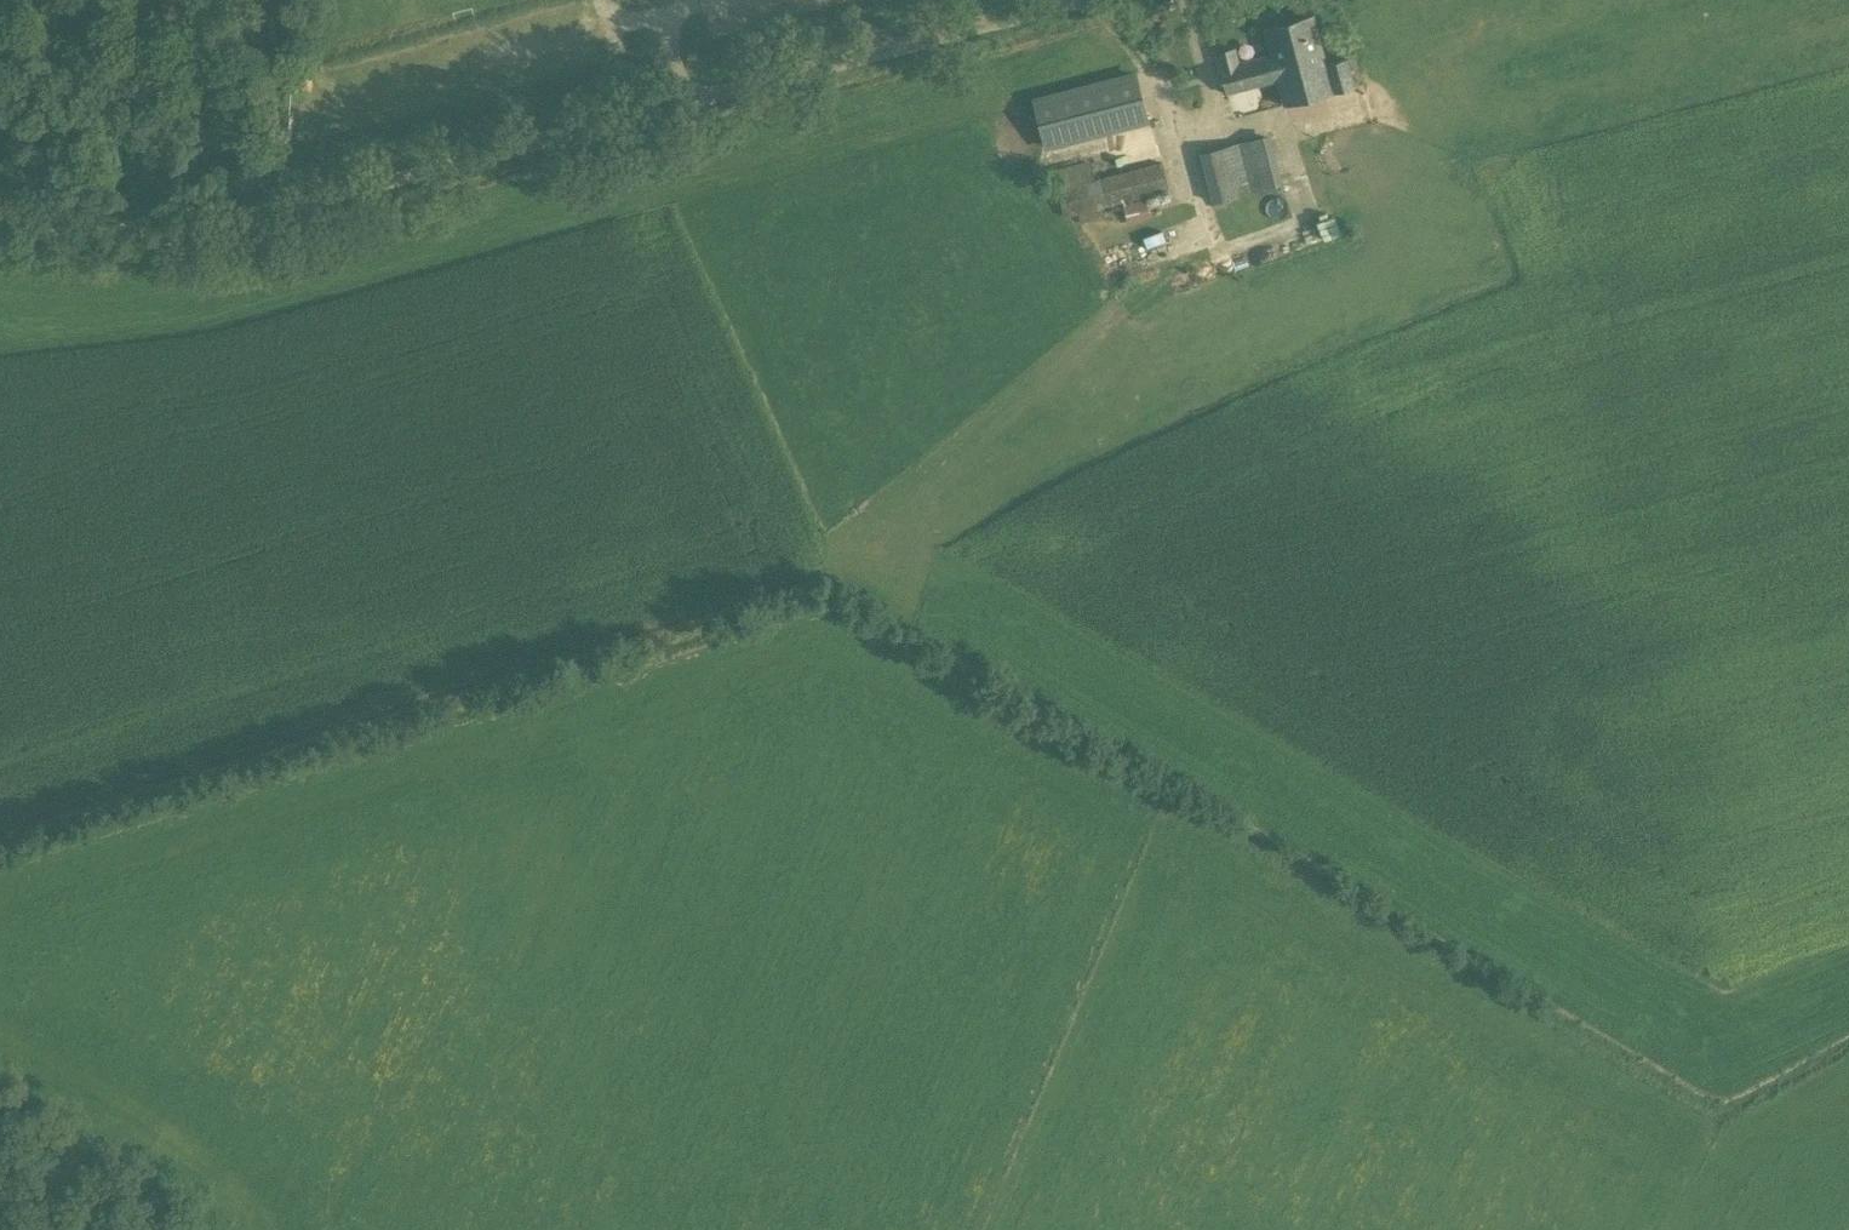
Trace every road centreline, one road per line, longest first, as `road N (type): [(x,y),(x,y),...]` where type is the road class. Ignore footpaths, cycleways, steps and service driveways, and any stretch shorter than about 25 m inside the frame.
road 1 (unclassified): [(302,186),(1074,0)]
road 2 (track): [(0,206),(101,230),(302,186)]

